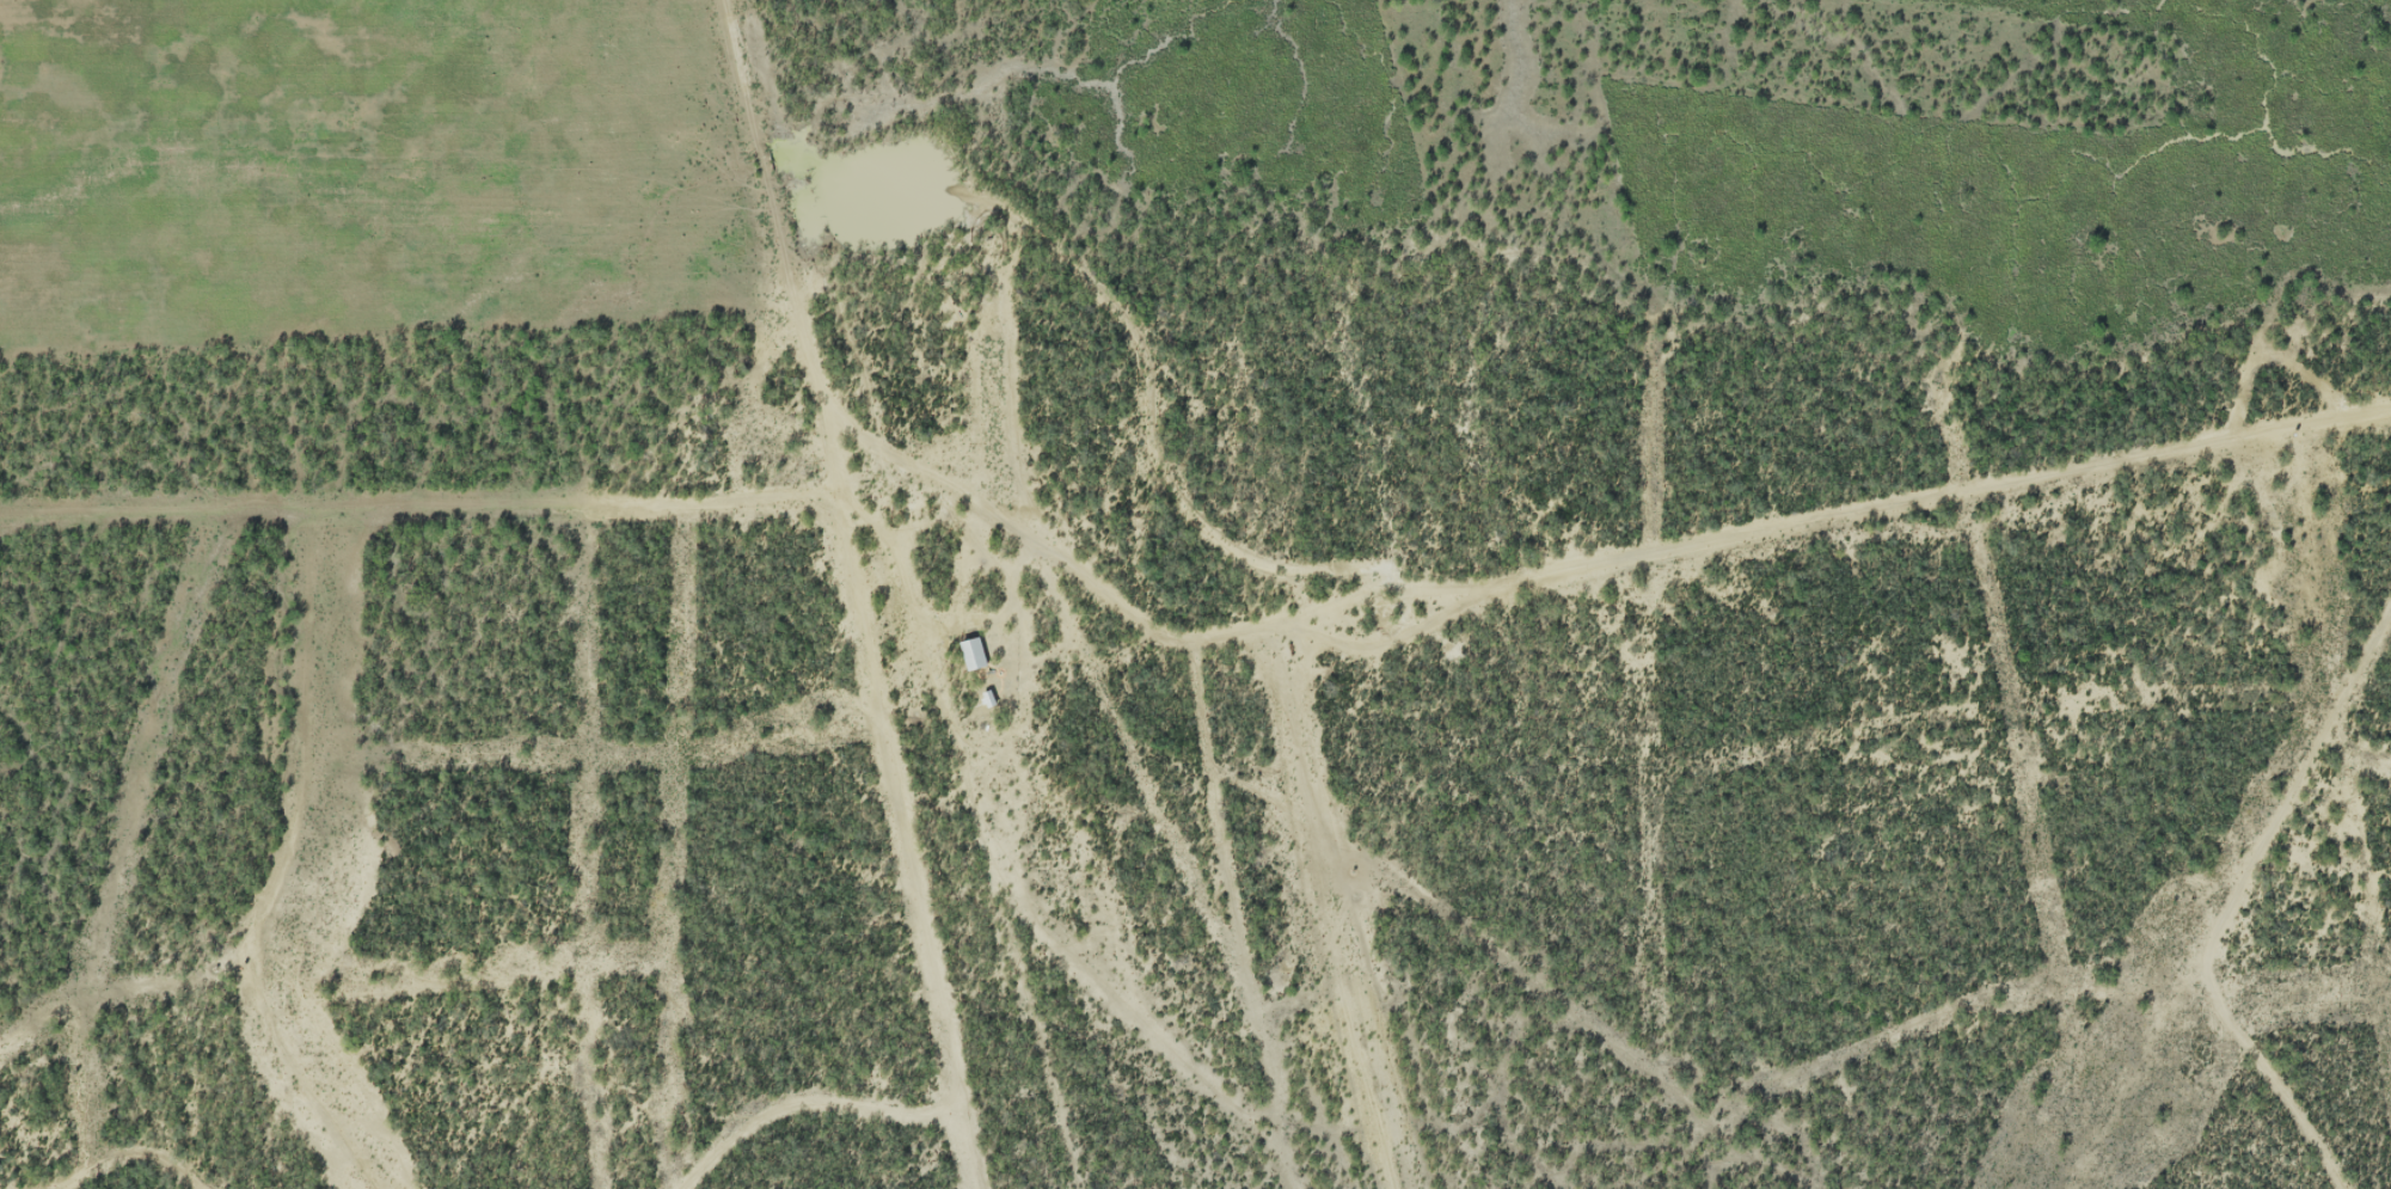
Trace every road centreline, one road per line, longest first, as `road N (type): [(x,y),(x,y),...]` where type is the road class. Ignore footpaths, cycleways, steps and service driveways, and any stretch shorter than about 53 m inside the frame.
road 1 (track): [(969,1188),(798,296),(729,0)]

